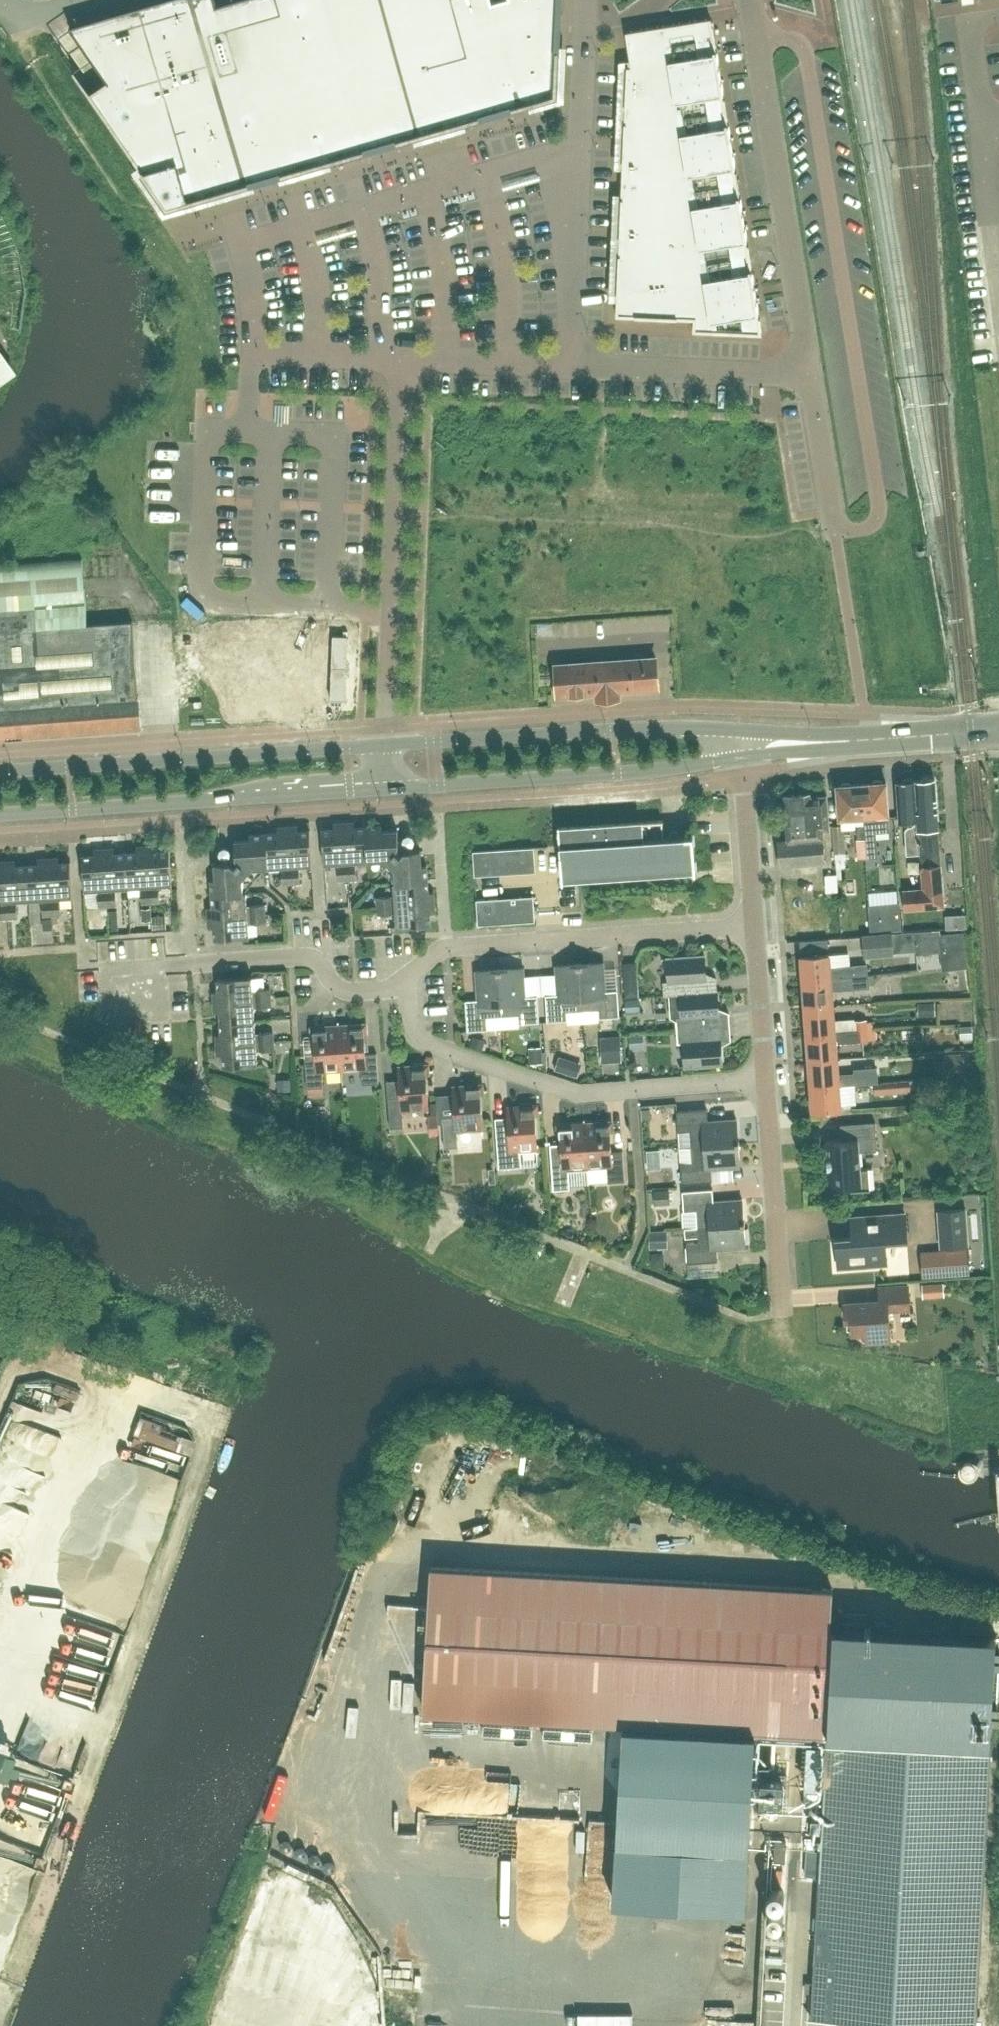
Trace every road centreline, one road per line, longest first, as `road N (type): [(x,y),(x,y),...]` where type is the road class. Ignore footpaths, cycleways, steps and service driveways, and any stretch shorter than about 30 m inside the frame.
road 1 (unclassified): [(389,744),(404,356),(571,363)]
road 2 (residential): [(766,1081),(584,1095),(427,1041),(401,987)]
road 3 (tertiary): [(0,815),(391,789)]
road 4 (tertiary): [(389,744),(0,768)]
road 5 (unclassified): [(750,0),(807,365)]
road 6 (residential): [(401,987),(445,949),(754,922)]
road 7 (unclassified): [(588,0),(571,363)]
road 8 (tertiary): [(743,731),(655,726),(389,744)]
road 9 (tertiary): [(391,789),(741,760)]
road 10 (residential): [(131,988),(130,965),(300,956),(317,960),(336,985),(362,993),(401,987)]
road 11 (unclassified): [(571,363),(774,372),(807,365)]
road 12 (residential): [(784,1310),(766,1081)]
road 13 (residential): [(754,922),(741,760)]
road 14 (tertiary): [(741,760),(902,740)]
road 15 (unclassified): [(807,365),(835,523)]
road 16 (residential): [(766,1081),(754,922)]
road 17 (tertiary): [(902,740),(743,731)]

